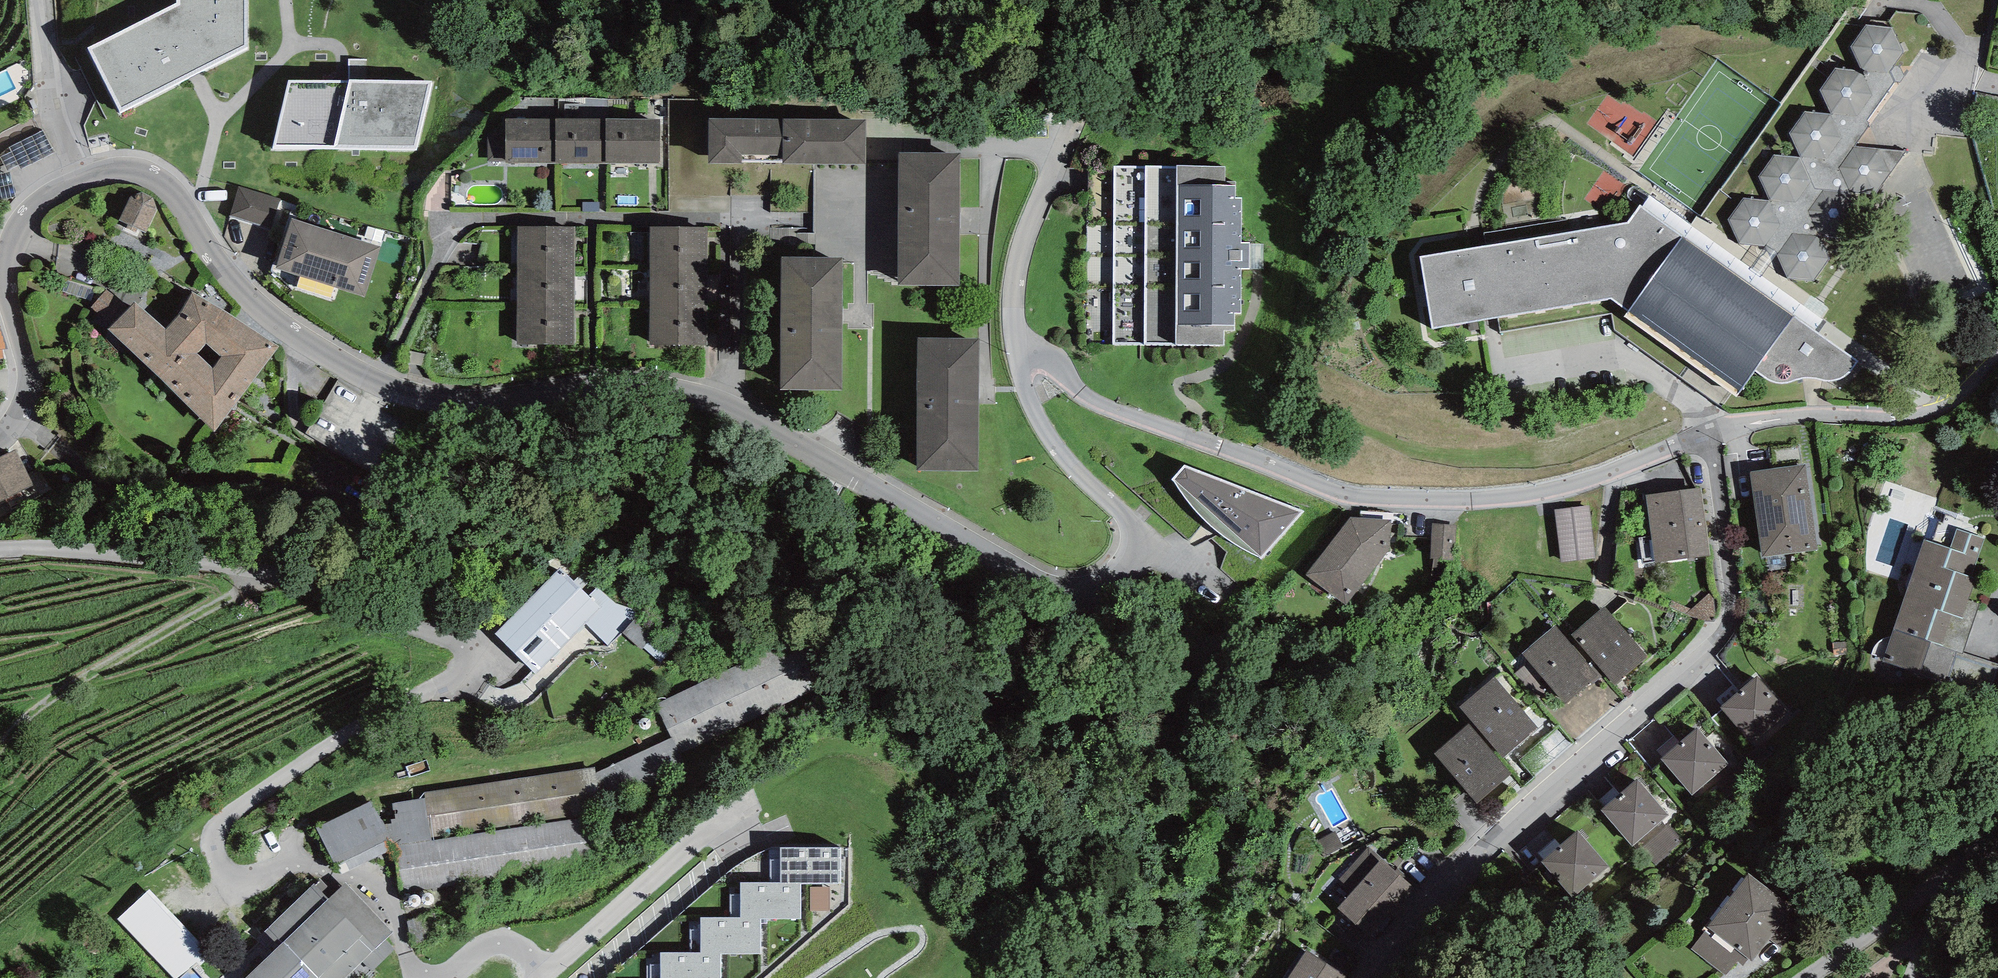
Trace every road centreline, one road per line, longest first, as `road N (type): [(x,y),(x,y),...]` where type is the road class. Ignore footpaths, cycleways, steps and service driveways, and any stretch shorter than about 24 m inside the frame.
road 1 (unclassified): [(1014,358),(1034,412),(1069,462),(1130,521),(1134,560),(1109,584),(1045,583),(709,398),(611,387),(484,403),(389,390),(329,357),(242,288),(170,183),(131,164),(82,178)]
road 2 (residential): [(0,551),(276,580),(336,592),(468,647),(473,660),(460,683),(363,722),(236,808),(214,841),(215,861),(241,879),(314,866),(376,891),(394,913),(411,967),(427,977)]
road 3 (residential): [(1710,431),(1515,497),(1419,503),(1332,491),(1104,409),(1074,390),(1047,351),(1028,348),(1014,358)]
road 4 (residential): [(1367,977),(1410,925),(1725,630),(1733,580),(1710,431)]
road 5 (residential): [(1997,357),(1940,408),(1781,417),(1710,431)]
road 6 (unclassified): [(0,439),(23,410),(29,380),(8,291),(14,242),(39,203),(82,178)]
road 7 (residential): [(1014,358),(1012,271),(1055,146),(977,147)]
road 8 (track): [(243,575),(45,684),(0,729)]
road 9 (residential): [(725,815),(546,973)]
road 10 (residential): [(1978,855),(1801,977)]
road 11 (unclassified): [(82,178),(52,110),(41,0)]
road 12 (residential): [(1978,855),(1917,977)]
road 13 (residential): [(435,977),(505,942),(546,973)]

